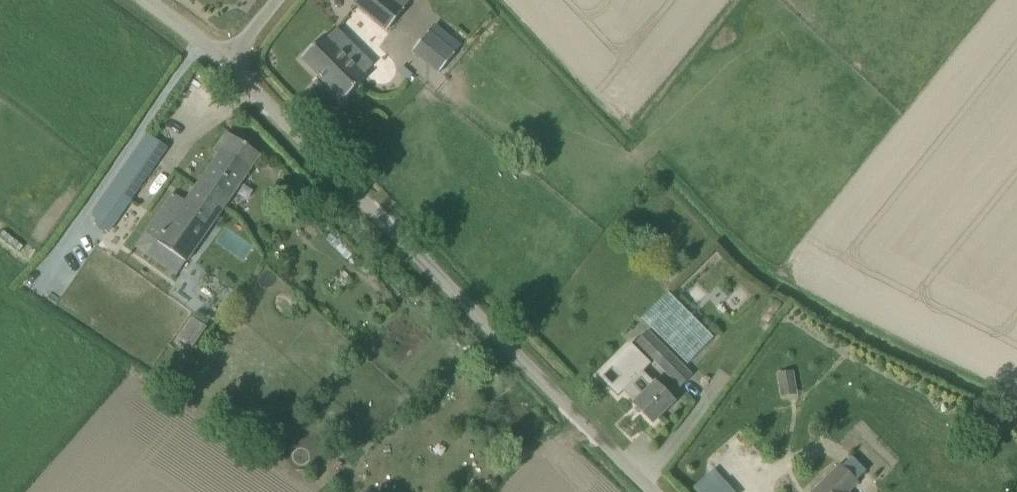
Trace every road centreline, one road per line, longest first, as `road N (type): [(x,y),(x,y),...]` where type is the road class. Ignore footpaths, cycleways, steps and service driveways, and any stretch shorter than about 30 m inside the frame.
road 1 (unclassified): [(652,491),(226,43)]

